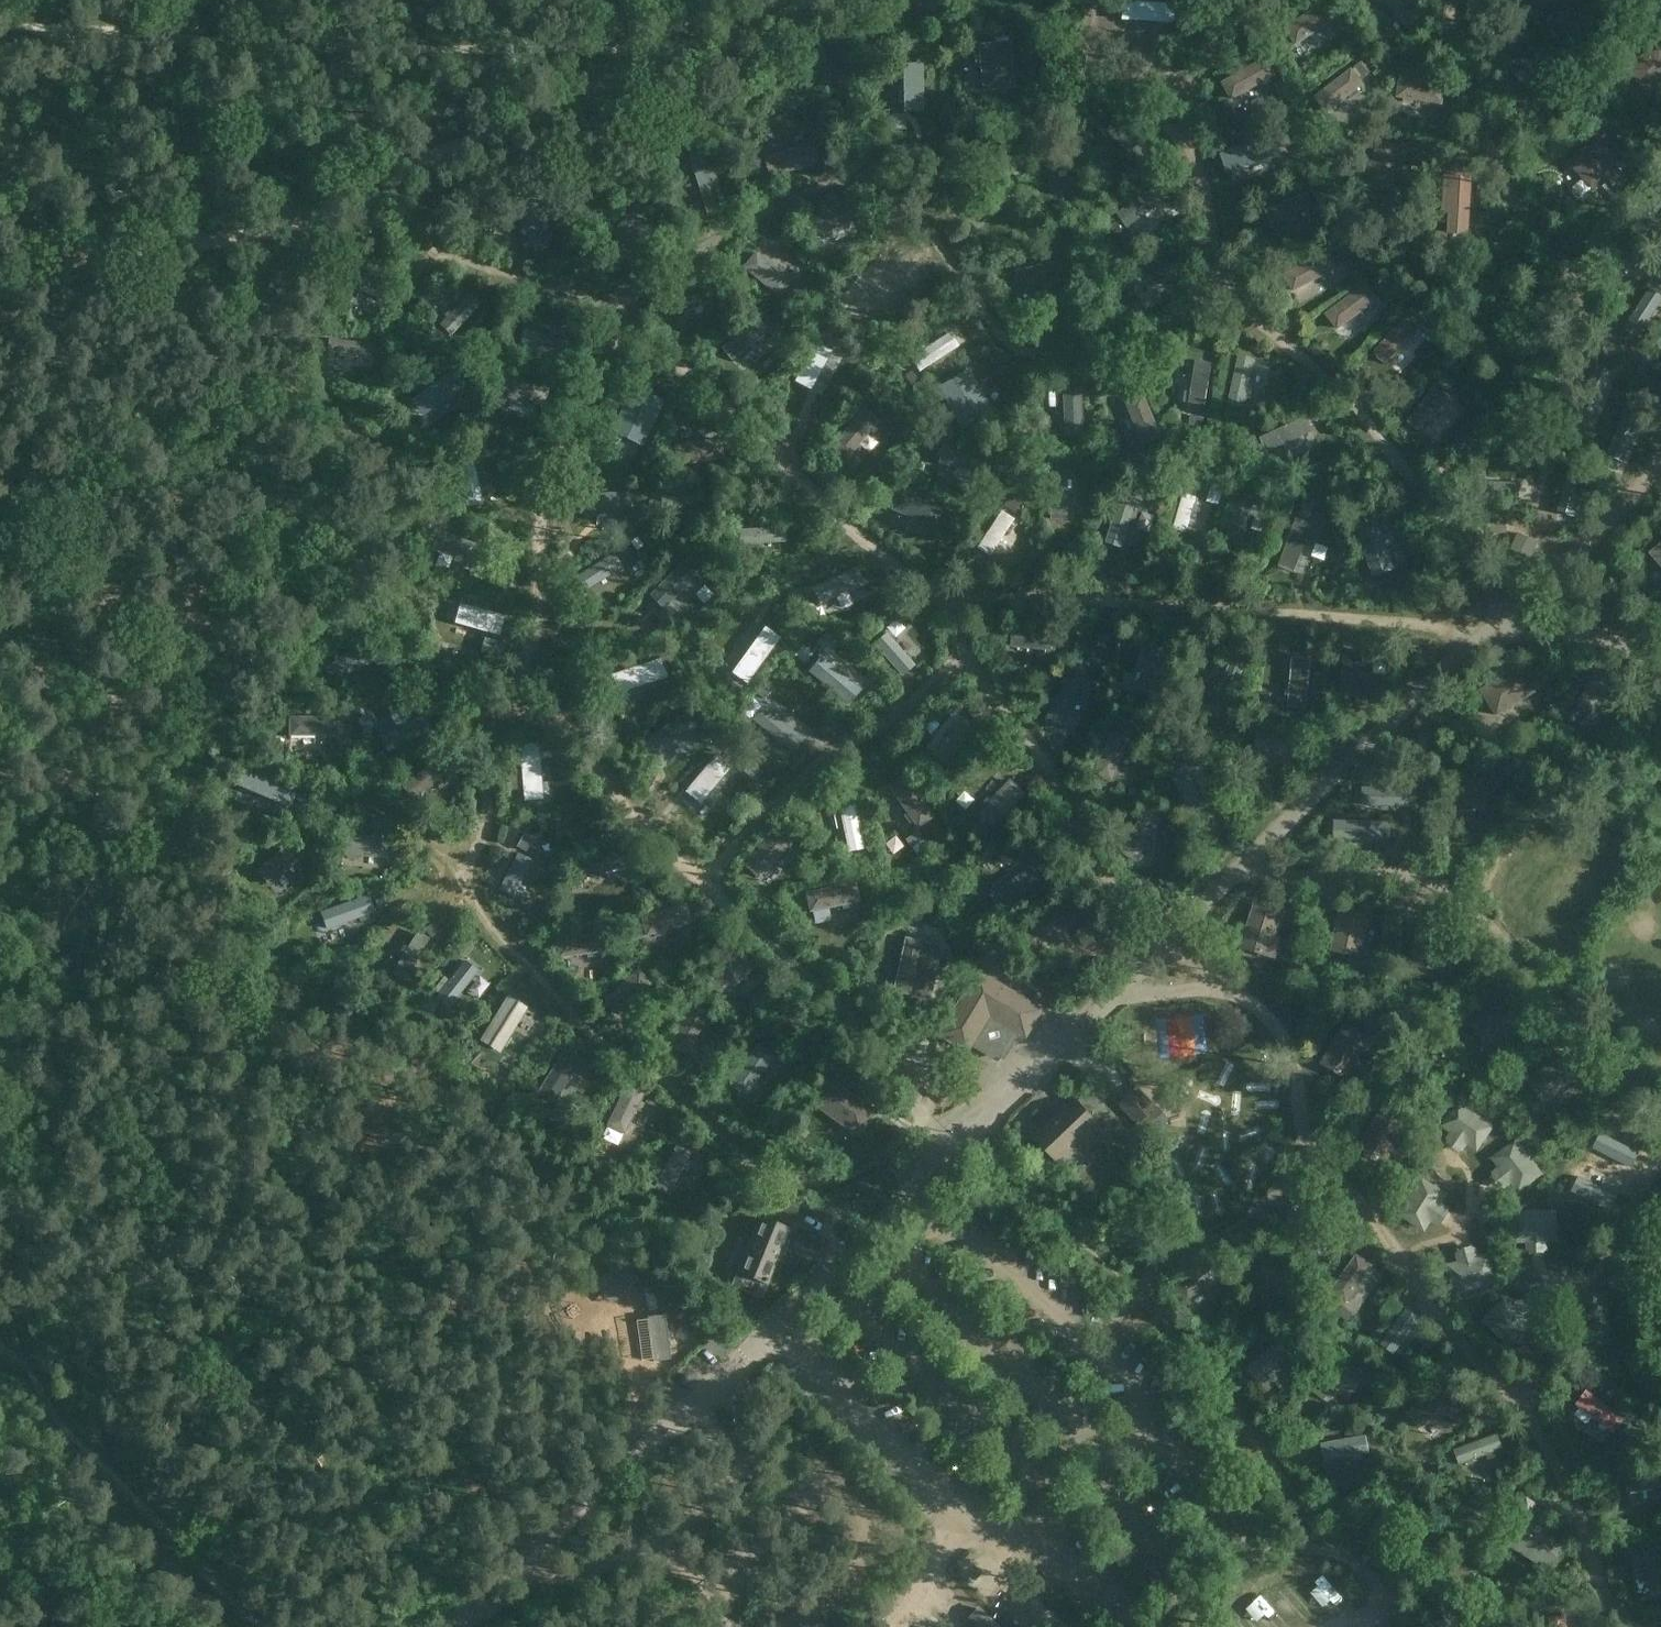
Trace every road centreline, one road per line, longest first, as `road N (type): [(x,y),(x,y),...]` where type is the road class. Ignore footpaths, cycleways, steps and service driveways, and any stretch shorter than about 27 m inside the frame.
road 1 (unclassified): [(447,1626),(782,1316)]
road 2 (track): [(283,222),(367,176),(678,51)]
road 3 (track): [(283,222),(243,333),(169,426),(0,507)]
road 4 (track): [(66,1438),(80,1513),(37,1626)]
road 5 (track): [(0,291),(184,241)]
road 6 (track): [(66,1438),(178,1558)]

